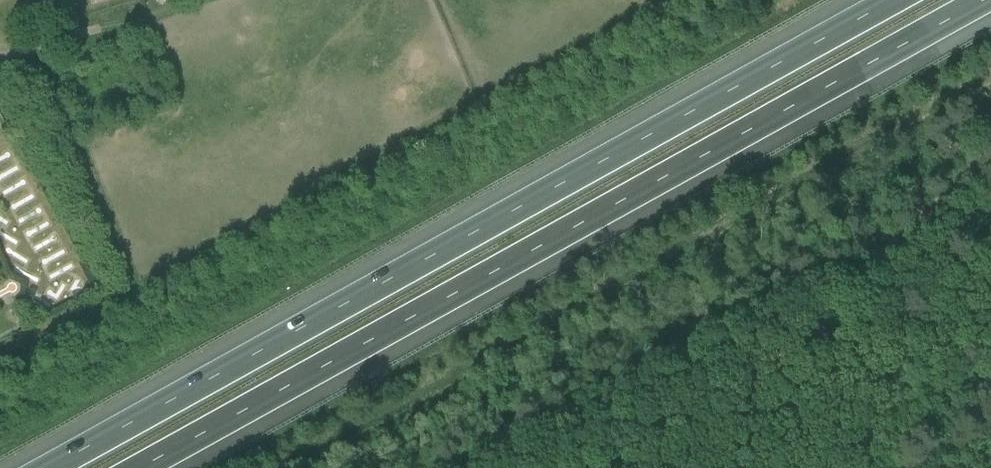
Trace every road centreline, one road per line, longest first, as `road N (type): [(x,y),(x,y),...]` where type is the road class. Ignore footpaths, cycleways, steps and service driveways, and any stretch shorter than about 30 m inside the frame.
road 1 (motorway): [(893,0),(49,467)]
road 2 (motorway): [(145,467),(987,0)]
road 3 (track): [(288,467),(990,77)]
road 4 (track): [(990,175),(947,202),(908,282),(728,388),(567,467)]

